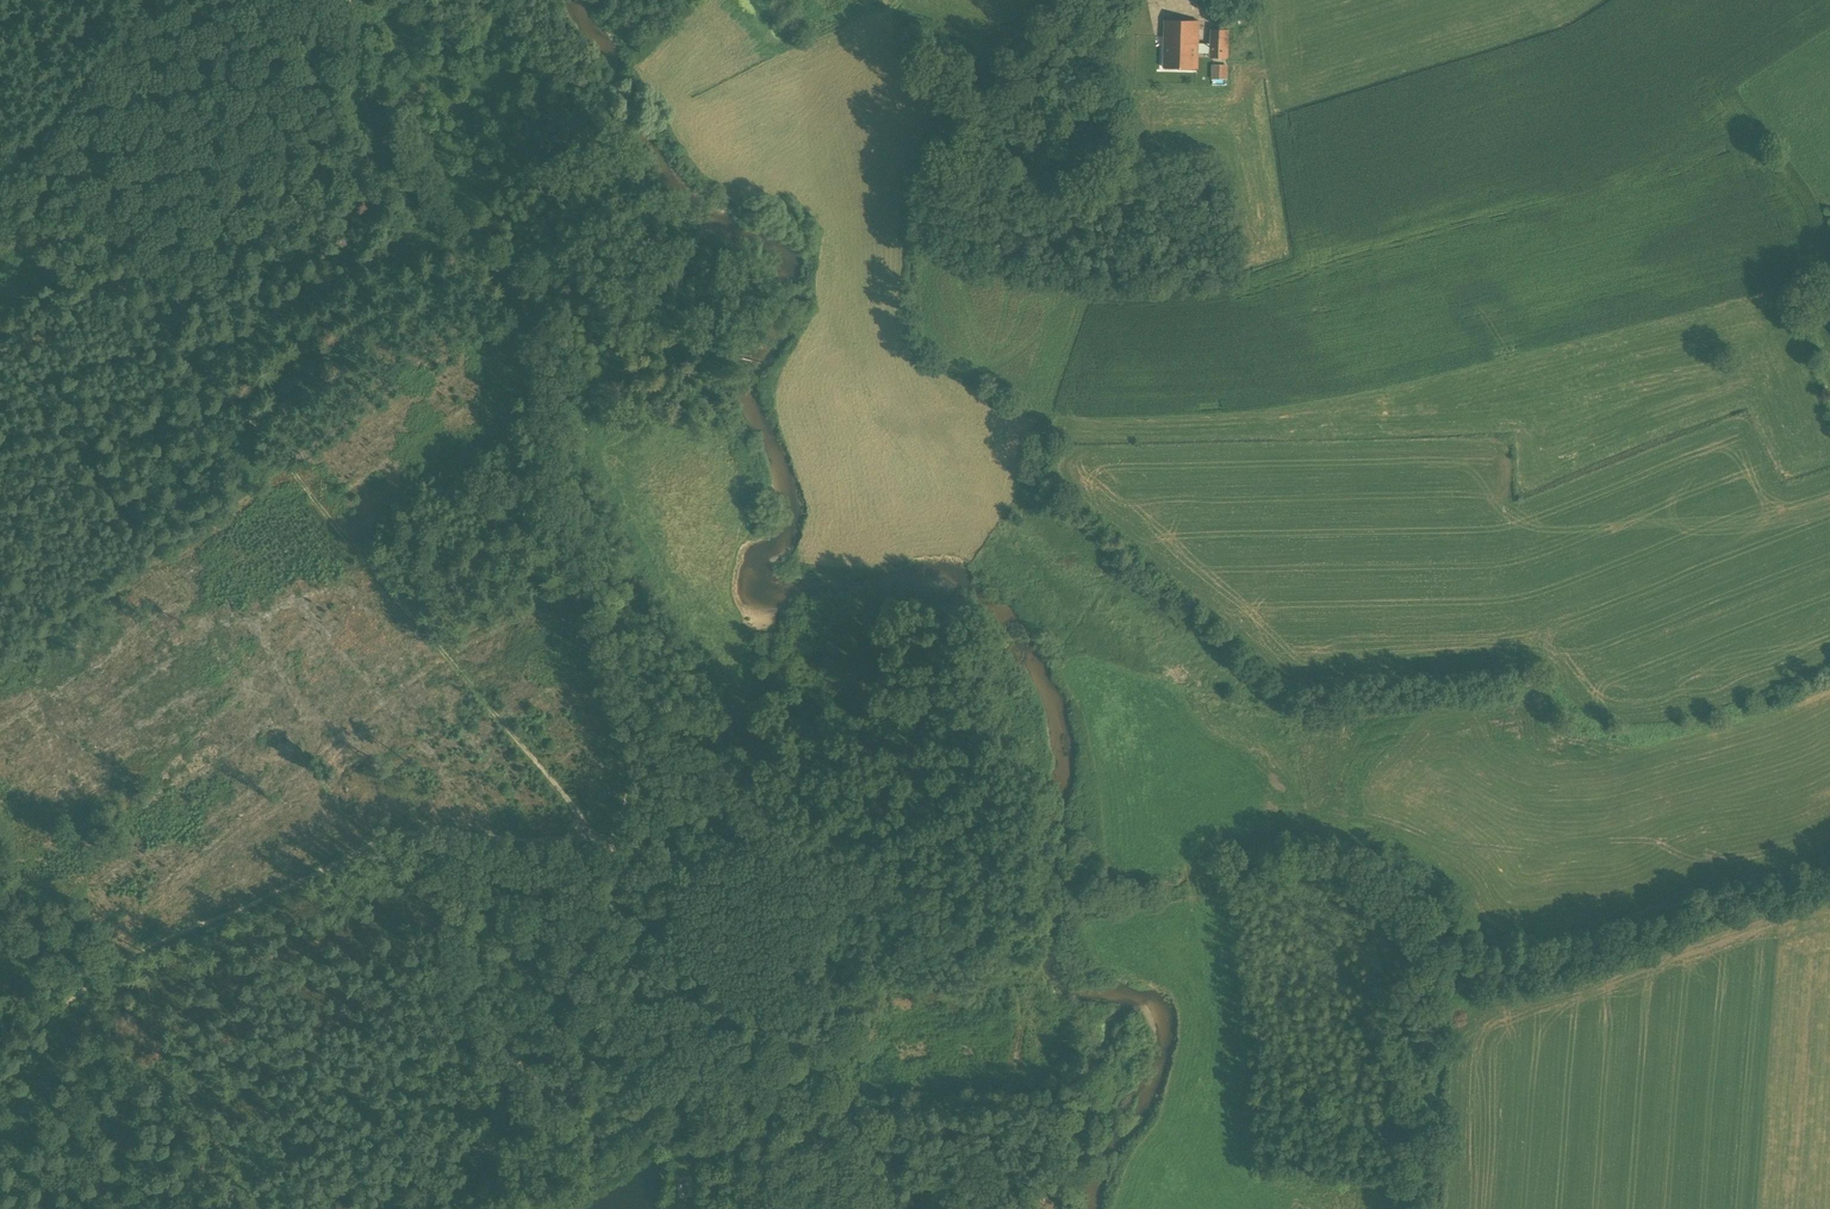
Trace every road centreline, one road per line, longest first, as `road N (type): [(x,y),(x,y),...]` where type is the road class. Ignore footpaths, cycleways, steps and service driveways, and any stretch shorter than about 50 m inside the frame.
road 1 (track): [(349,0),(365,117),(393,184),(431,232),(513,277),(523,293),(544,513),(629,803),(609,847)]
road 2 (track): [(0,140),(609,847)]
road 3 (track): [(0,1061),(105,973),(386,843),(412,835),(609,847)]
road 4 (track): [(1829,885),(1439,988)]
road 5 (track): [(609,847),(666,942),(708,987),(831,1077),(863,1115)]
road 6 (track): [(0,180),(152,0)]
road 7 (track): [(863,1115),(1048,1105)]
road 8 (track): [(1829,1081),(1818,1208)]

